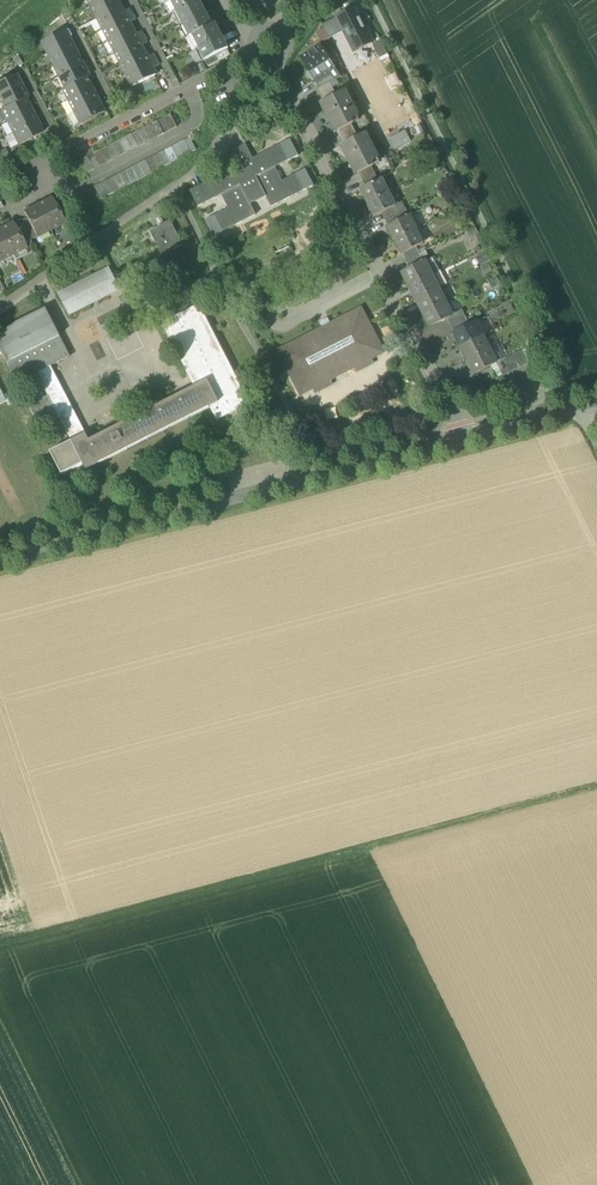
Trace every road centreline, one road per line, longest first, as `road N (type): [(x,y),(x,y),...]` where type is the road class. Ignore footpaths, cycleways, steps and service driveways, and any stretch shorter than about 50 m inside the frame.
road 1 (tertiary): [(466,436),(0,558)]
road 2 (residential): [(466,436),(274,64)]
road 3 (residential): [(35,162),(252,55)]

